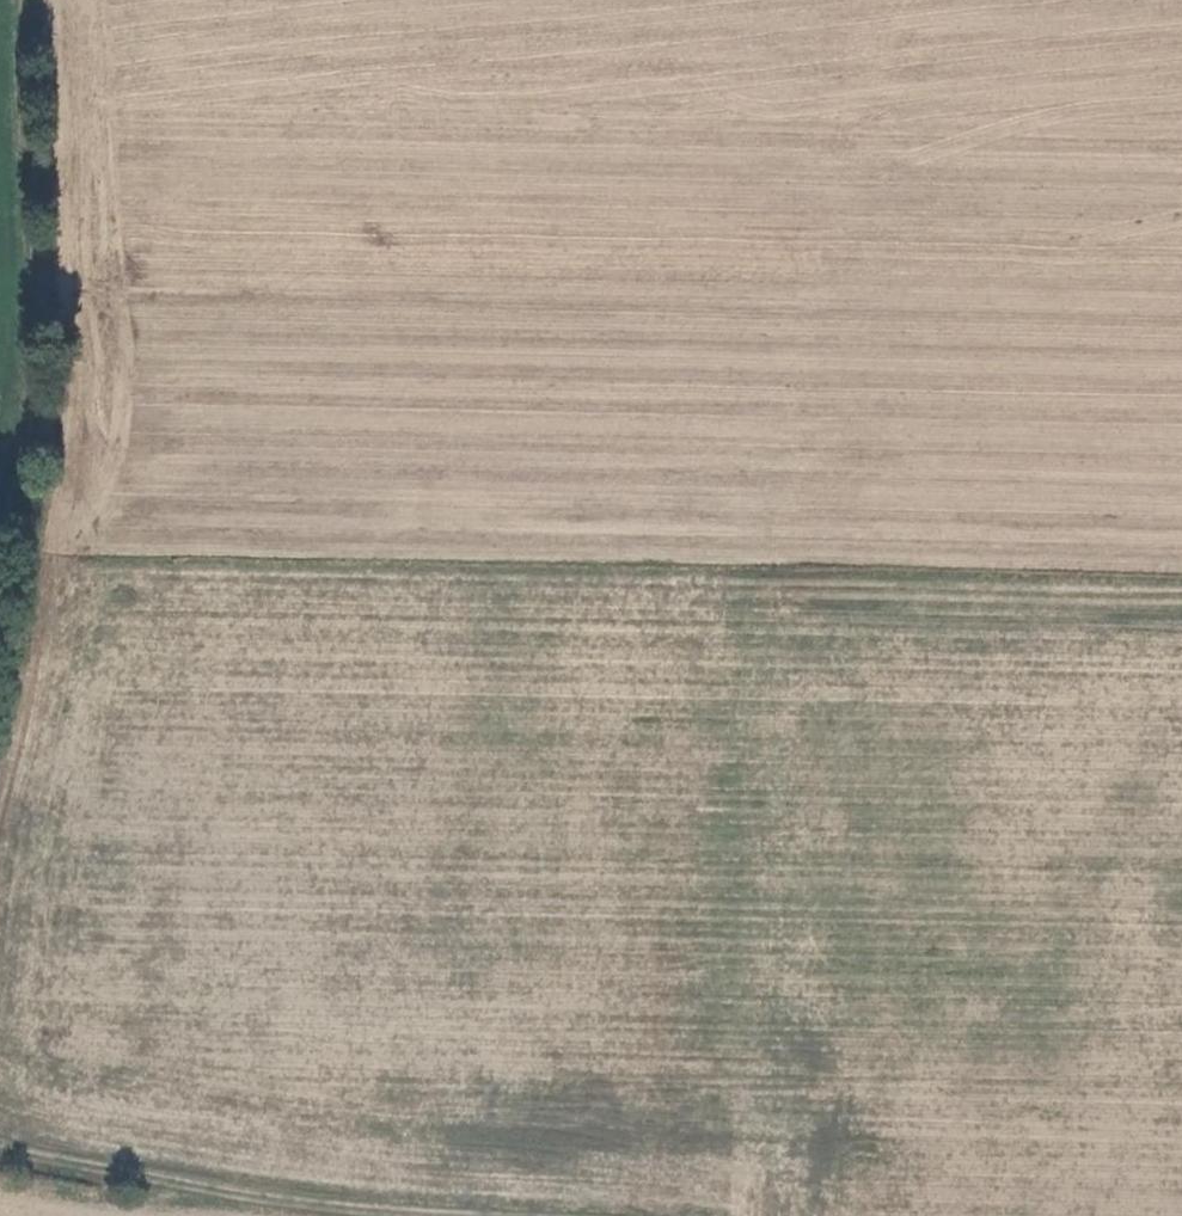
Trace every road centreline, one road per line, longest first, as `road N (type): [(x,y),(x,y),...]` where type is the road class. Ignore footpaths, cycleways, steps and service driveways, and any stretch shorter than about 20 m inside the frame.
road 1 (track): [(34,0),(37,434),(0,650)]
road 2 (track): [(0,1153),(42,1171),(548,1215)]

